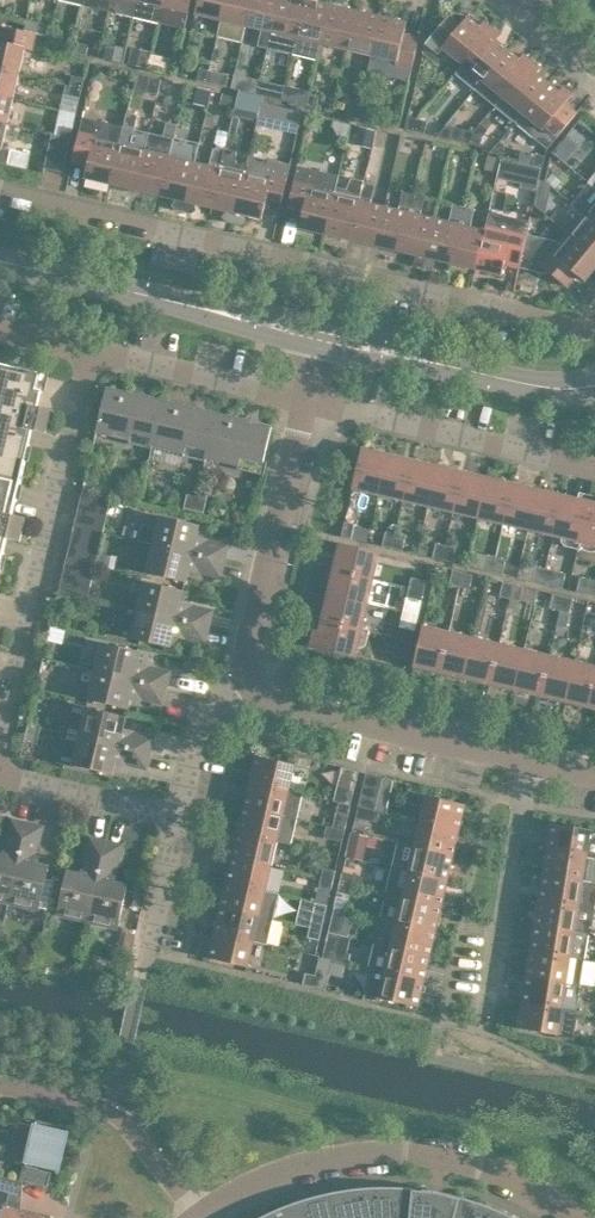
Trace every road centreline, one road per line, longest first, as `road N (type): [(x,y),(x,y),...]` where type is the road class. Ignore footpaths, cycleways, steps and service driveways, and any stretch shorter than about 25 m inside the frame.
road 1 (residential): [(594,319),(0,191)]
road 2 (residential): [(206,1211),(299,1166),(418,1149),(494,1167),(582,1217)]
road 3 (residential): [(0,710),(79,347)]
road 4 (residential): [(594,784),(280,709),(256,687)]
road 5 (tertiary): [(0,257),(324,335)]
road 6 (residential): [(594,466),(308,402)]
road 7 (residential): [(256,687),(254,640),(308,402)]
road 8 (tertiary): [(324,335),(540,385),(594,383)]
road 9 (residential): [(0,1081),(107,1108),(206,1211)]
road 10 (residential): [(308,402),(79,347)]
road 11 (residential): [(173,819),(0,781)]
road 12 (residential): [(173,819),(203,716),(256,687)]

